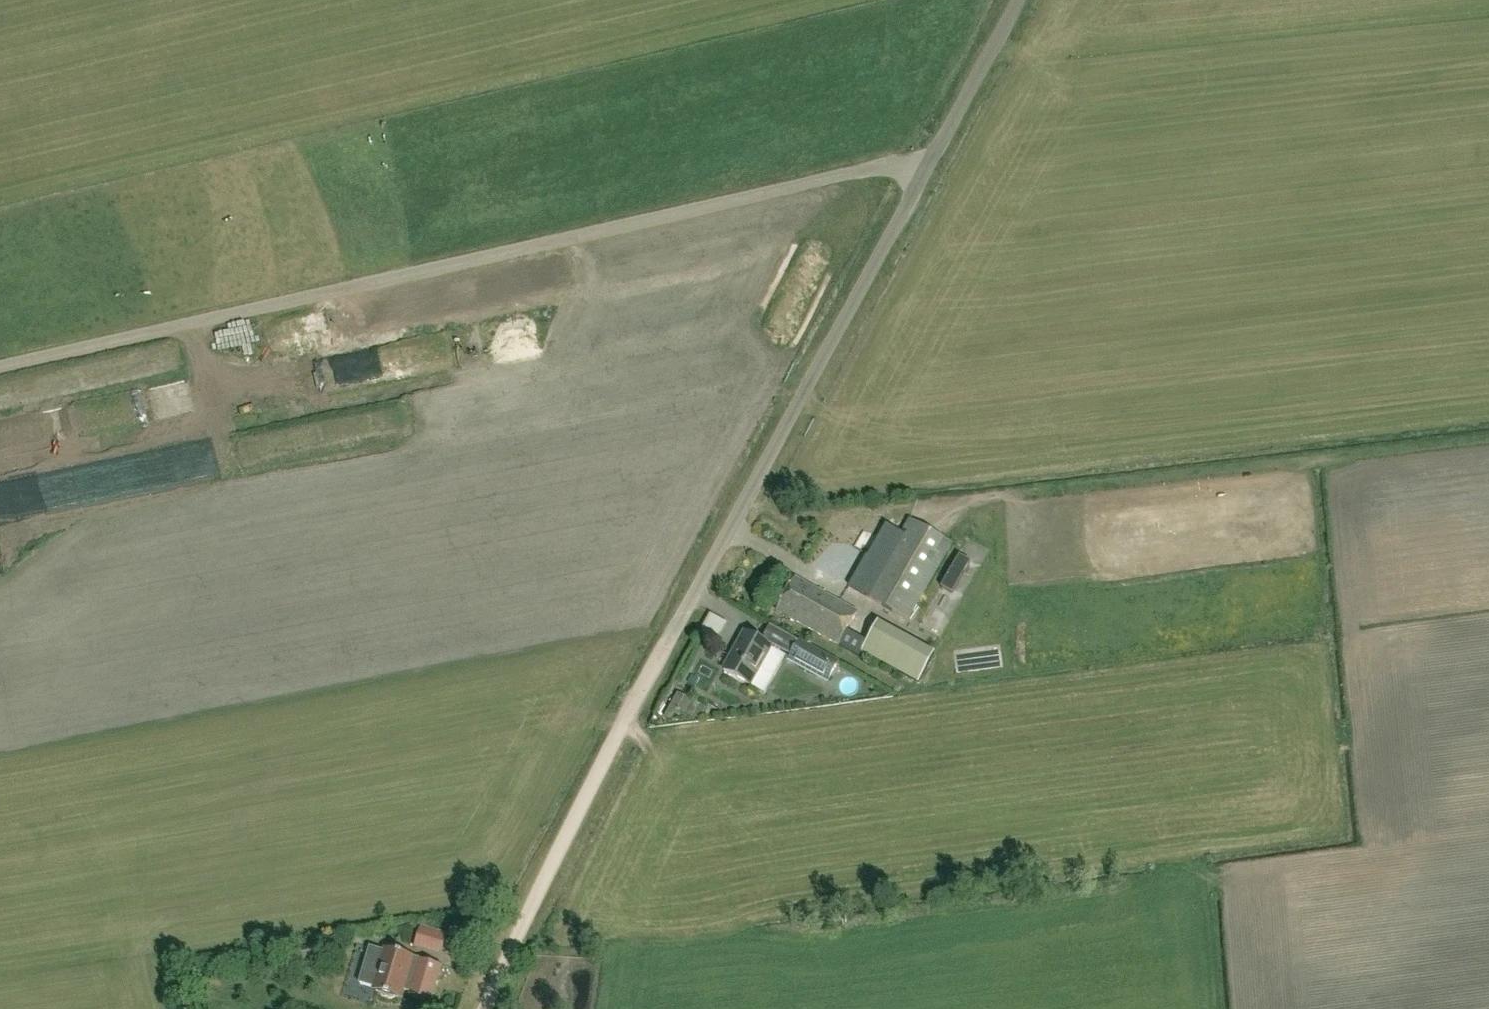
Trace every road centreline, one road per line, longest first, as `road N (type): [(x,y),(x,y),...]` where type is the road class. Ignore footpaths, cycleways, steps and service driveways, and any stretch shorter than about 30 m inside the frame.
road 1 (unclassified): [(665,645),(1020,0)]
road 2 (track): [(486,1008),(515,935),(665,645)]

